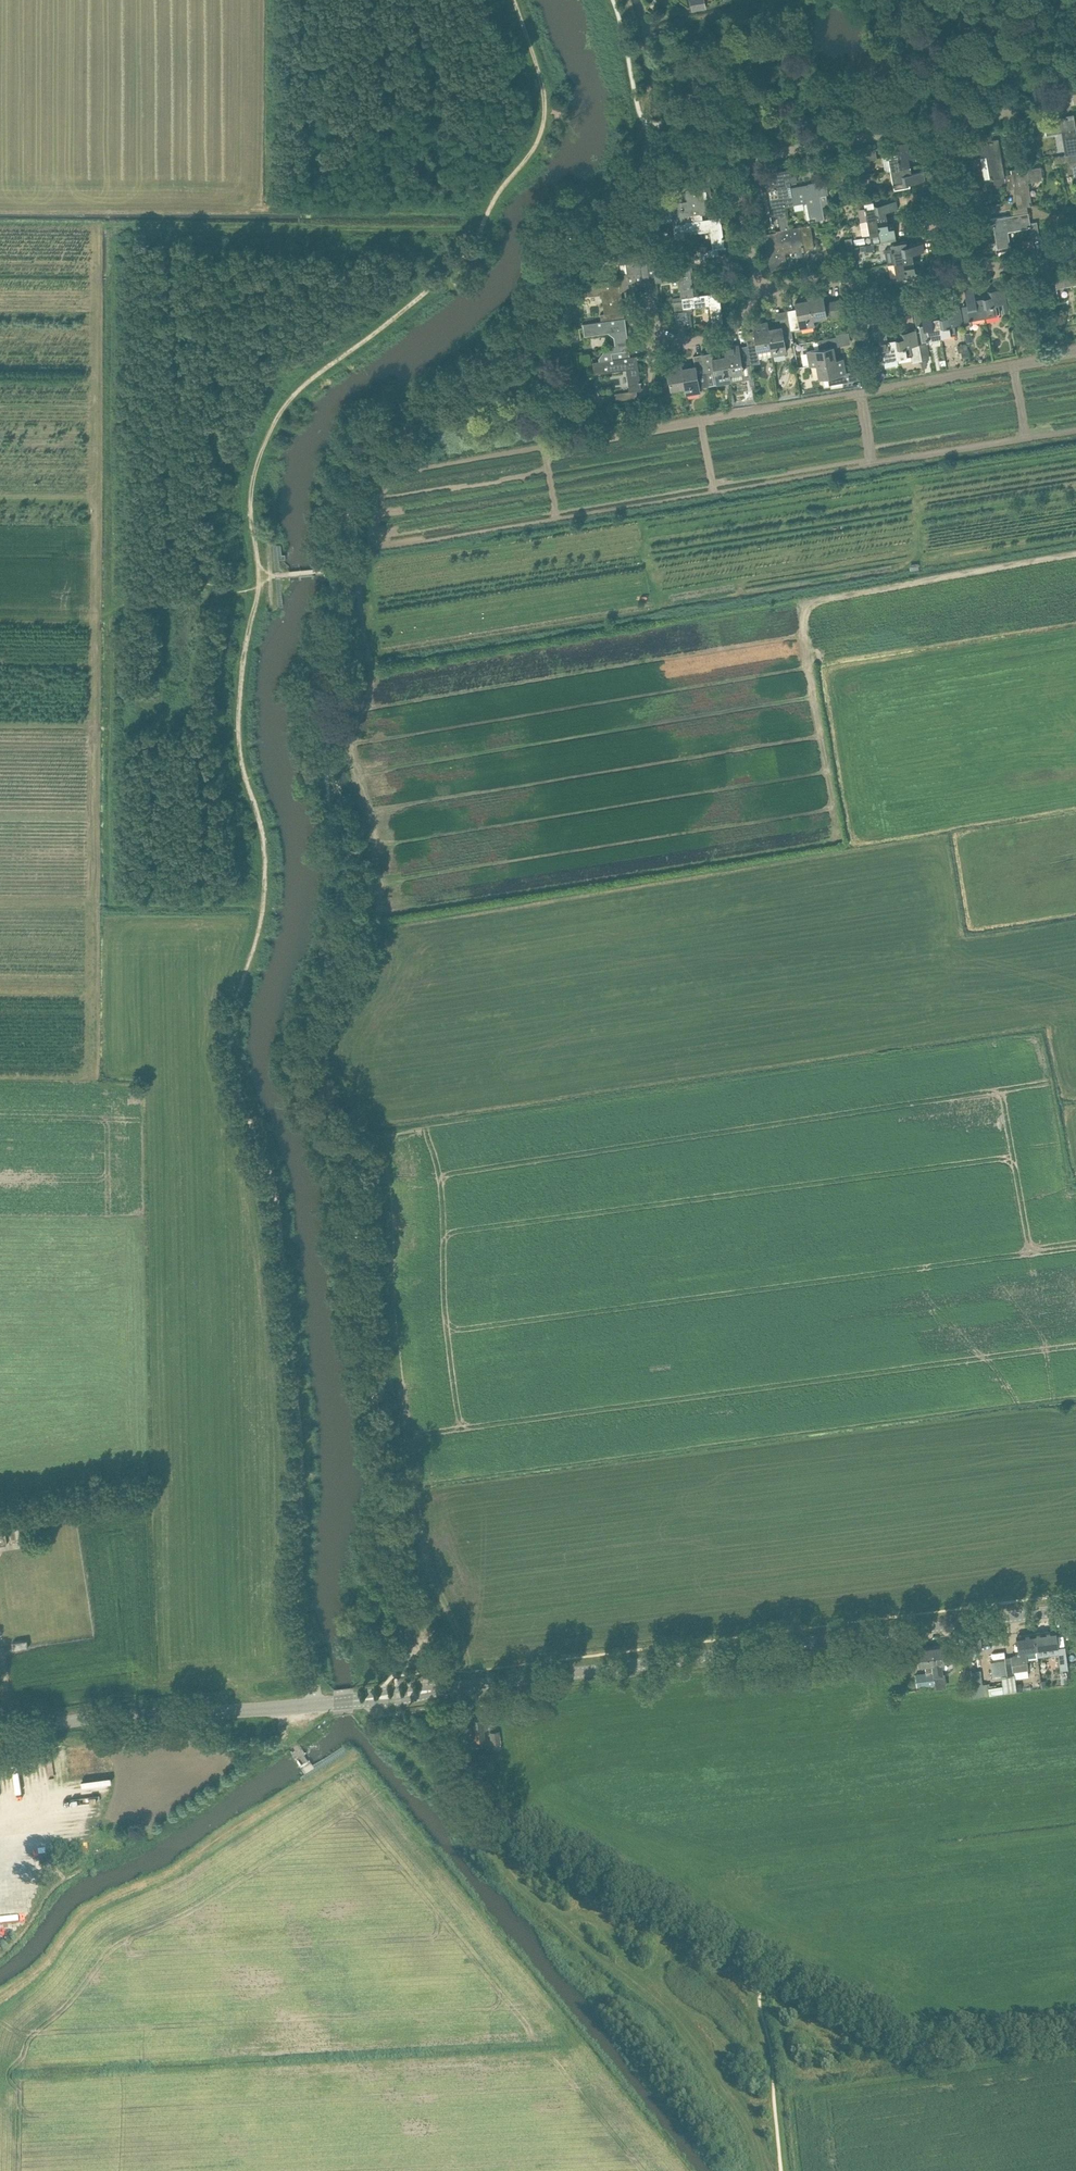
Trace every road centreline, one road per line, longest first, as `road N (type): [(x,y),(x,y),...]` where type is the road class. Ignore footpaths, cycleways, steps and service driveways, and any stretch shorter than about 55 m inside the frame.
road 1 (track): [(316,1706),(294,1566),(303,1437),(280,1196),(231,1034),(261,911),(264,851),(241,737),(262,576)]
road 2 (tertiary): [(0,1738),(84,1719),(316,1706),(1075,1607)]
road 3 (track): [(262,576),(251,495),(283,410),(461,260),(544,127),(547,109),(511,0)]
road 4 (residential): [(940,124),(748,160)]
road 5 (residential): [(960,264),(940,124)]
road 6 (residential): [(1075,100),(940,124)]
road 7 (residential): [(659,335),(698,342),(728,335),(759,285)]
road 8 (residential): [(759,285),(831,272),(855,285),(870,309)]
road 9 (residential): [(759,285),(741,197),(748,160)]

